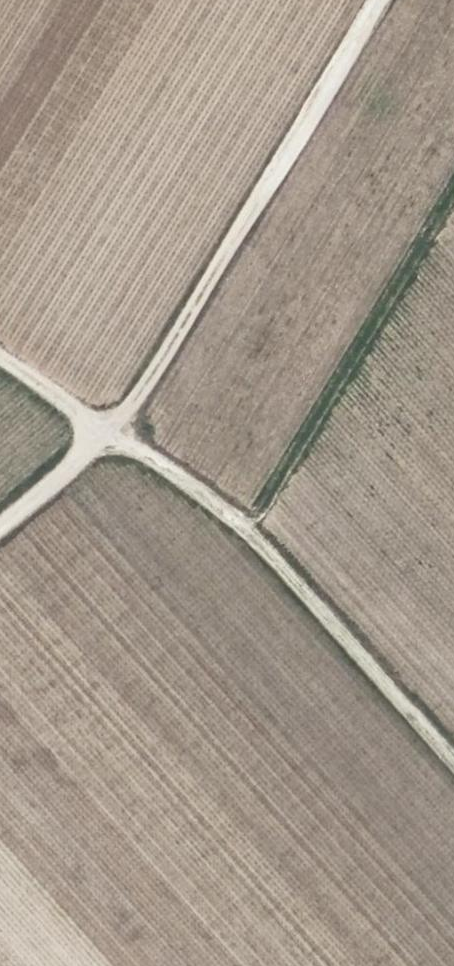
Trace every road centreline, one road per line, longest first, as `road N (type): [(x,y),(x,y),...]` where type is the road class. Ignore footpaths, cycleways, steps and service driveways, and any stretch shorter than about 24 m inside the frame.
road 1 (track): [(0,357),(231,512),(453,762)]
road 2 (track): [(118,436),(379,0)]
road 3 (track): [(118,436),(0,535)]

